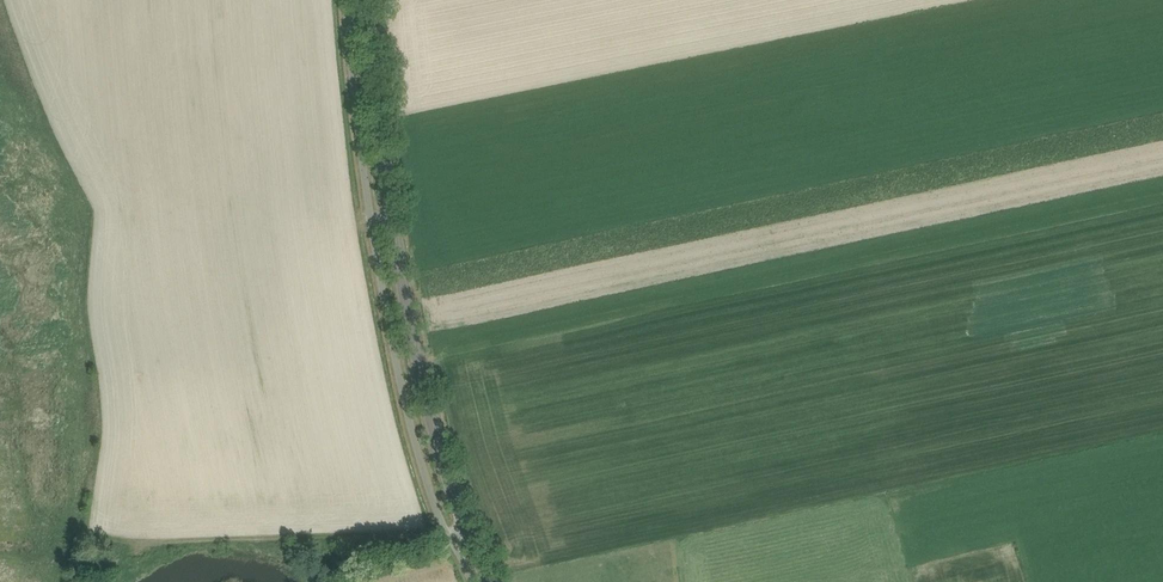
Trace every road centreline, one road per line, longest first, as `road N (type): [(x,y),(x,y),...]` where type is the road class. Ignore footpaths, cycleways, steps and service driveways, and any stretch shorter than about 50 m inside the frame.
road 1 (tertiary): [(488,581),(432,404),(366,0)]
road 2 (track): [(467,528),(107,540)]

